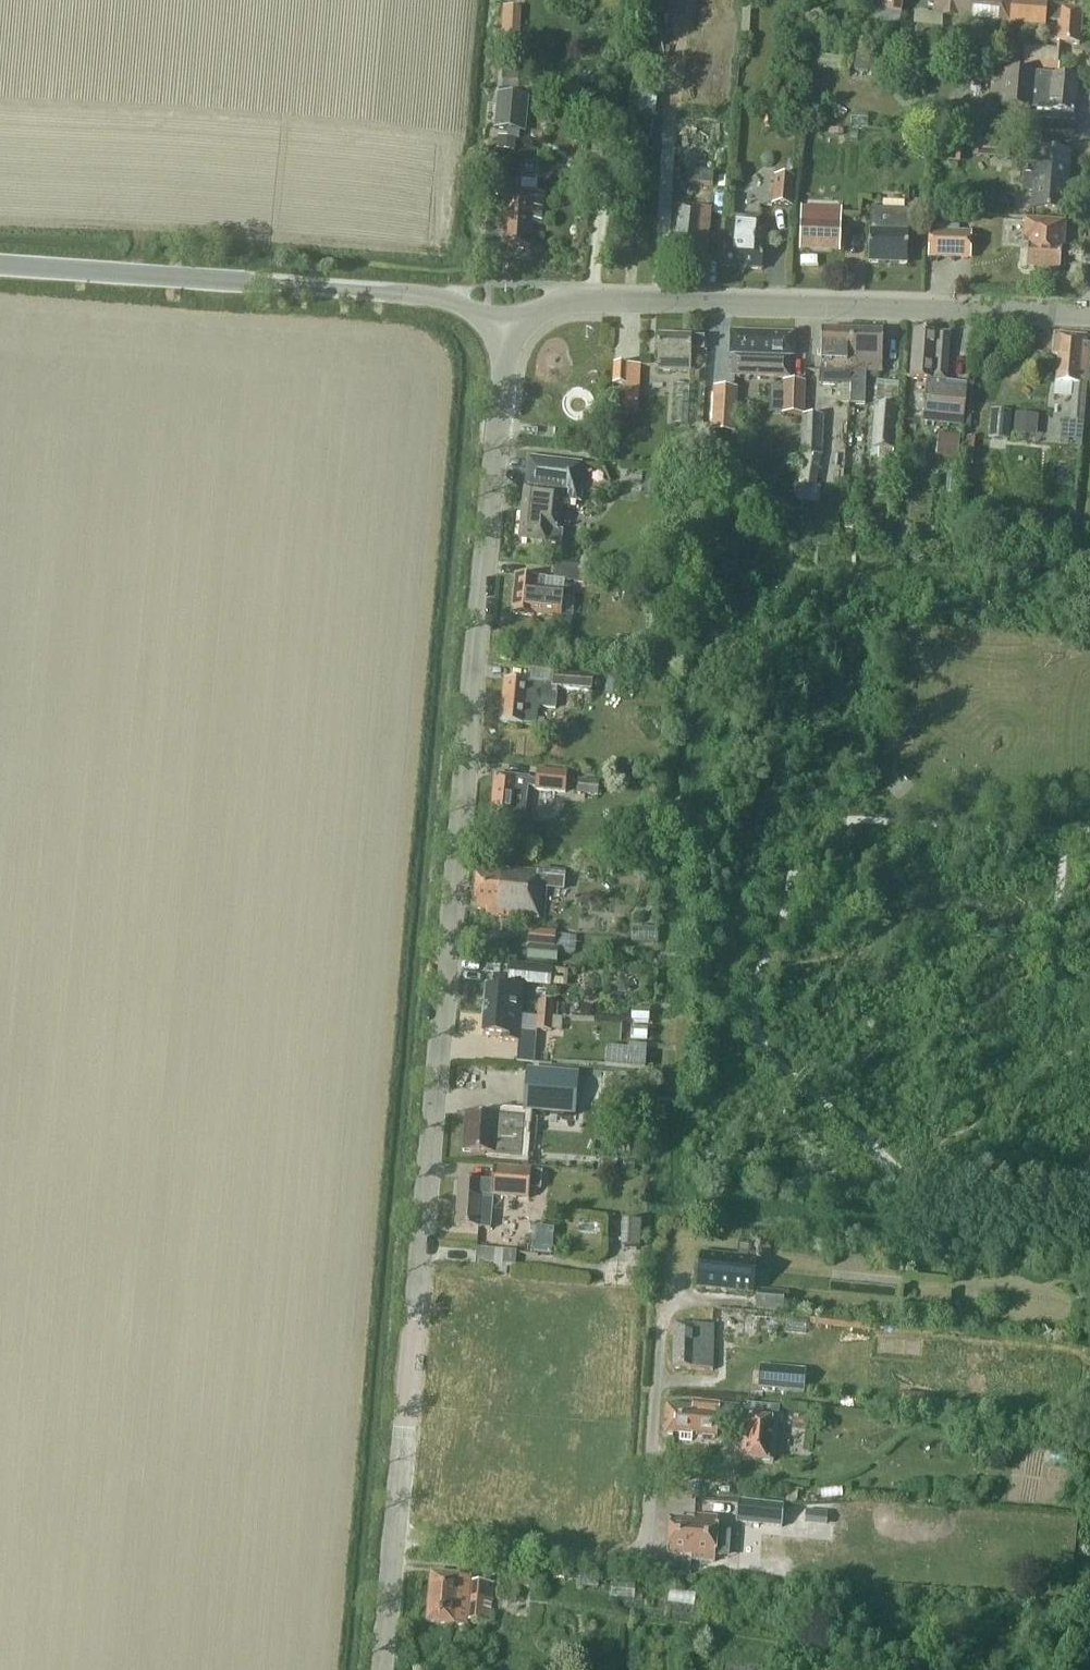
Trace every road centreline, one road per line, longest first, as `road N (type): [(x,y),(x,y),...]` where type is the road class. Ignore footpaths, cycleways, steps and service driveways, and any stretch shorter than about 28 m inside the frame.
road 1 (tertiary): [(395,1544),(505,330)]
road 2 (tertiary): [(505,330),(564,299),(1089,316)]
road 3 (unclassified): [(0,264),(438,298),(505,330)]
road 4 (residential): [(395,1544),(639,1555),(649,1544),(660,1326)]
road 5 (tertiary): [(383,1669),(395,1544)]

